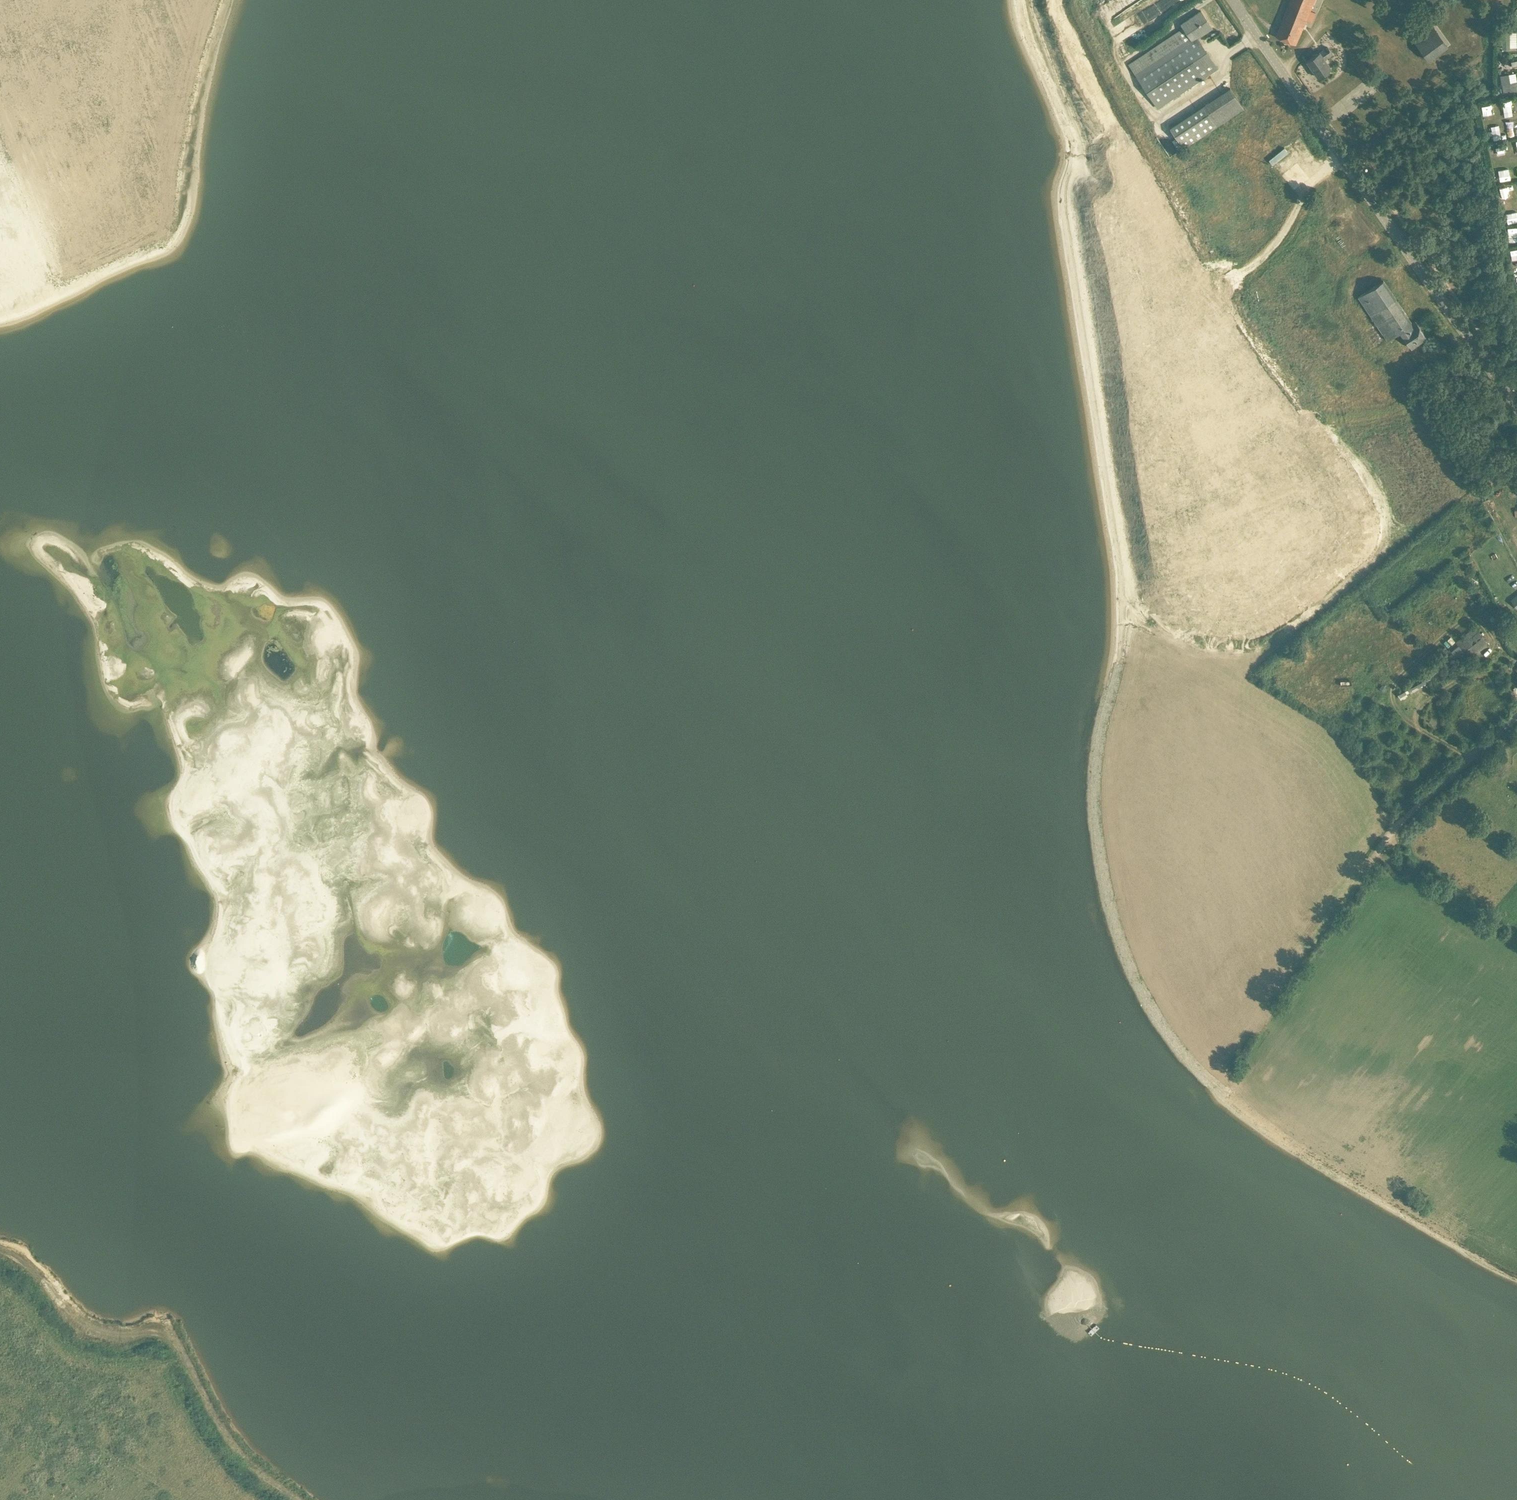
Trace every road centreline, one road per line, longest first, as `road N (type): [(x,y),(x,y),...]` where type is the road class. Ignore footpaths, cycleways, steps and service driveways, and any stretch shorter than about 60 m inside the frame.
road 1 (tertiary): [(1516,403),(1235,0)]
road 2 (unclassified): [(1216,1067),(1397,827),(1516,716)]
road 3 (track): [(300,1499),(230,1438),(175,1337),(90,1325),(40,1267),(0,1242)]
road 4 (track): [(1226,285),(1257,260),(1343,156)]

